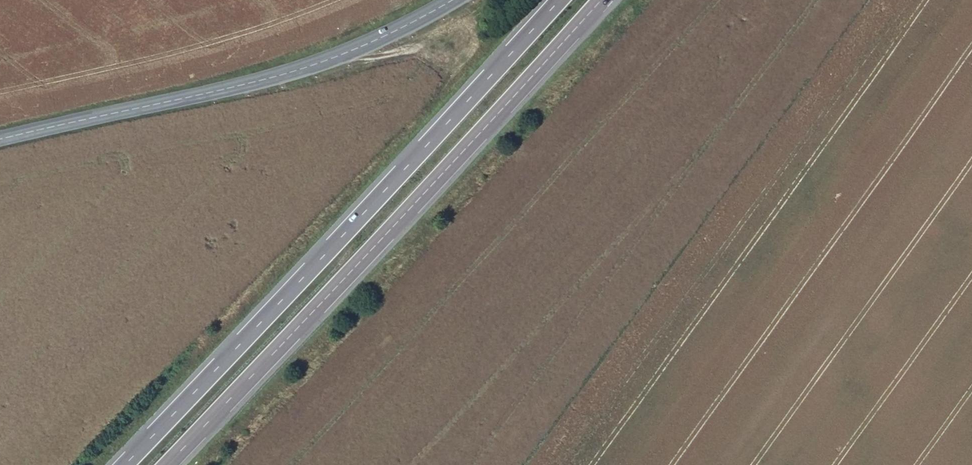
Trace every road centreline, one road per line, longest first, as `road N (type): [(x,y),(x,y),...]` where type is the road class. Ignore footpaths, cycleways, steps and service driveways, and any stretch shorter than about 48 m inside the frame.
road 1 (motorway): [(167,464),(602,0)]
road 2 (motorway): [(560,0),(125,464)]
road 3 (tertiary): [(0,139),(298,70),(449,0)]

